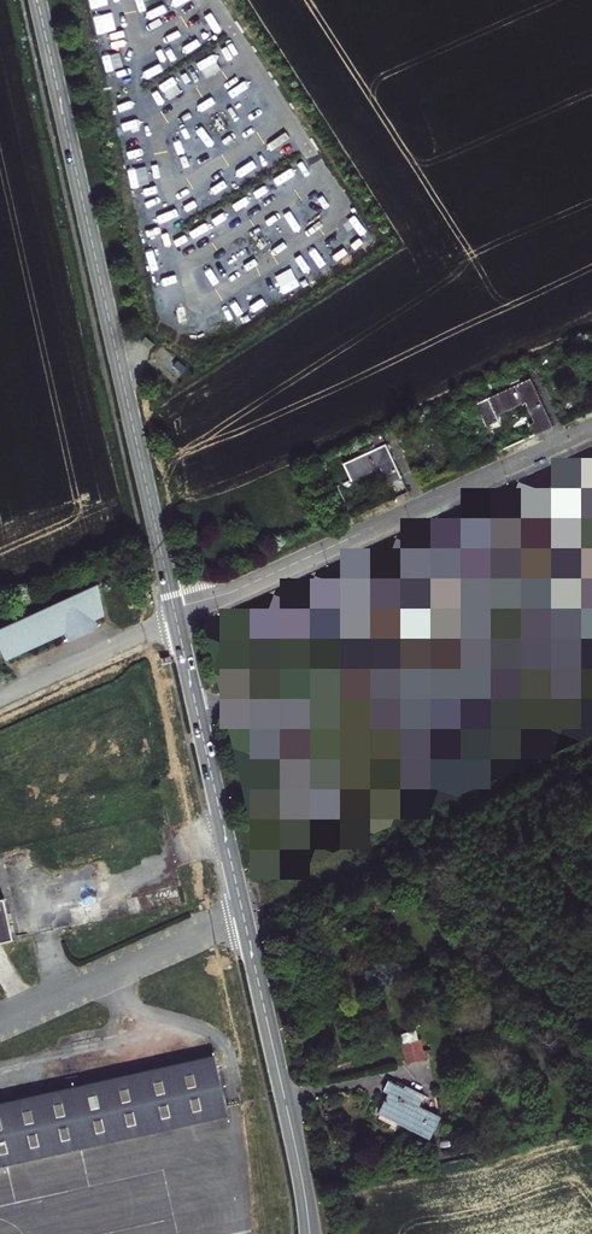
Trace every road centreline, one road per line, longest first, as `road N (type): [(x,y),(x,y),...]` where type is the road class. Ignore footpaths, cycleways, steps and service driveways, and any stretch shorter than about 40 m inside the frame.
road 1 (tertiary): [(310,1233),(175,615)]
road 2 (tertiary): [(175,615),(38,0)]
road 3 (track): [(591,1023),(488,966),(429,832),(243,915)]
road 4 (unclassified): [(175,615),(591,430)]
road 5 (unclassified): [(0,696),(175,615)]

